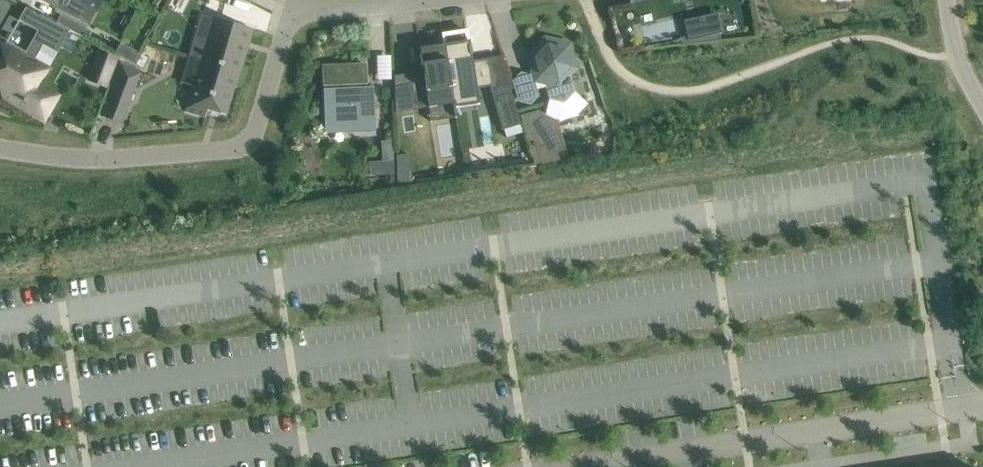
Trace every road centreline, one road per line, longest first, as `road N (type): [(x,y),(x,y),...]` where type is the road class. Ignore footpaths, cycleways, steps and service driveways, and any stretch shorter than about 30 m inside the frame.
road 1 (unclassified): [(584,466),(982,406)]
road 2 (residential): [(295,14),(250,141),(122,158),(0,149)]
road 3 (residential): [(423,0),(295,14)]

